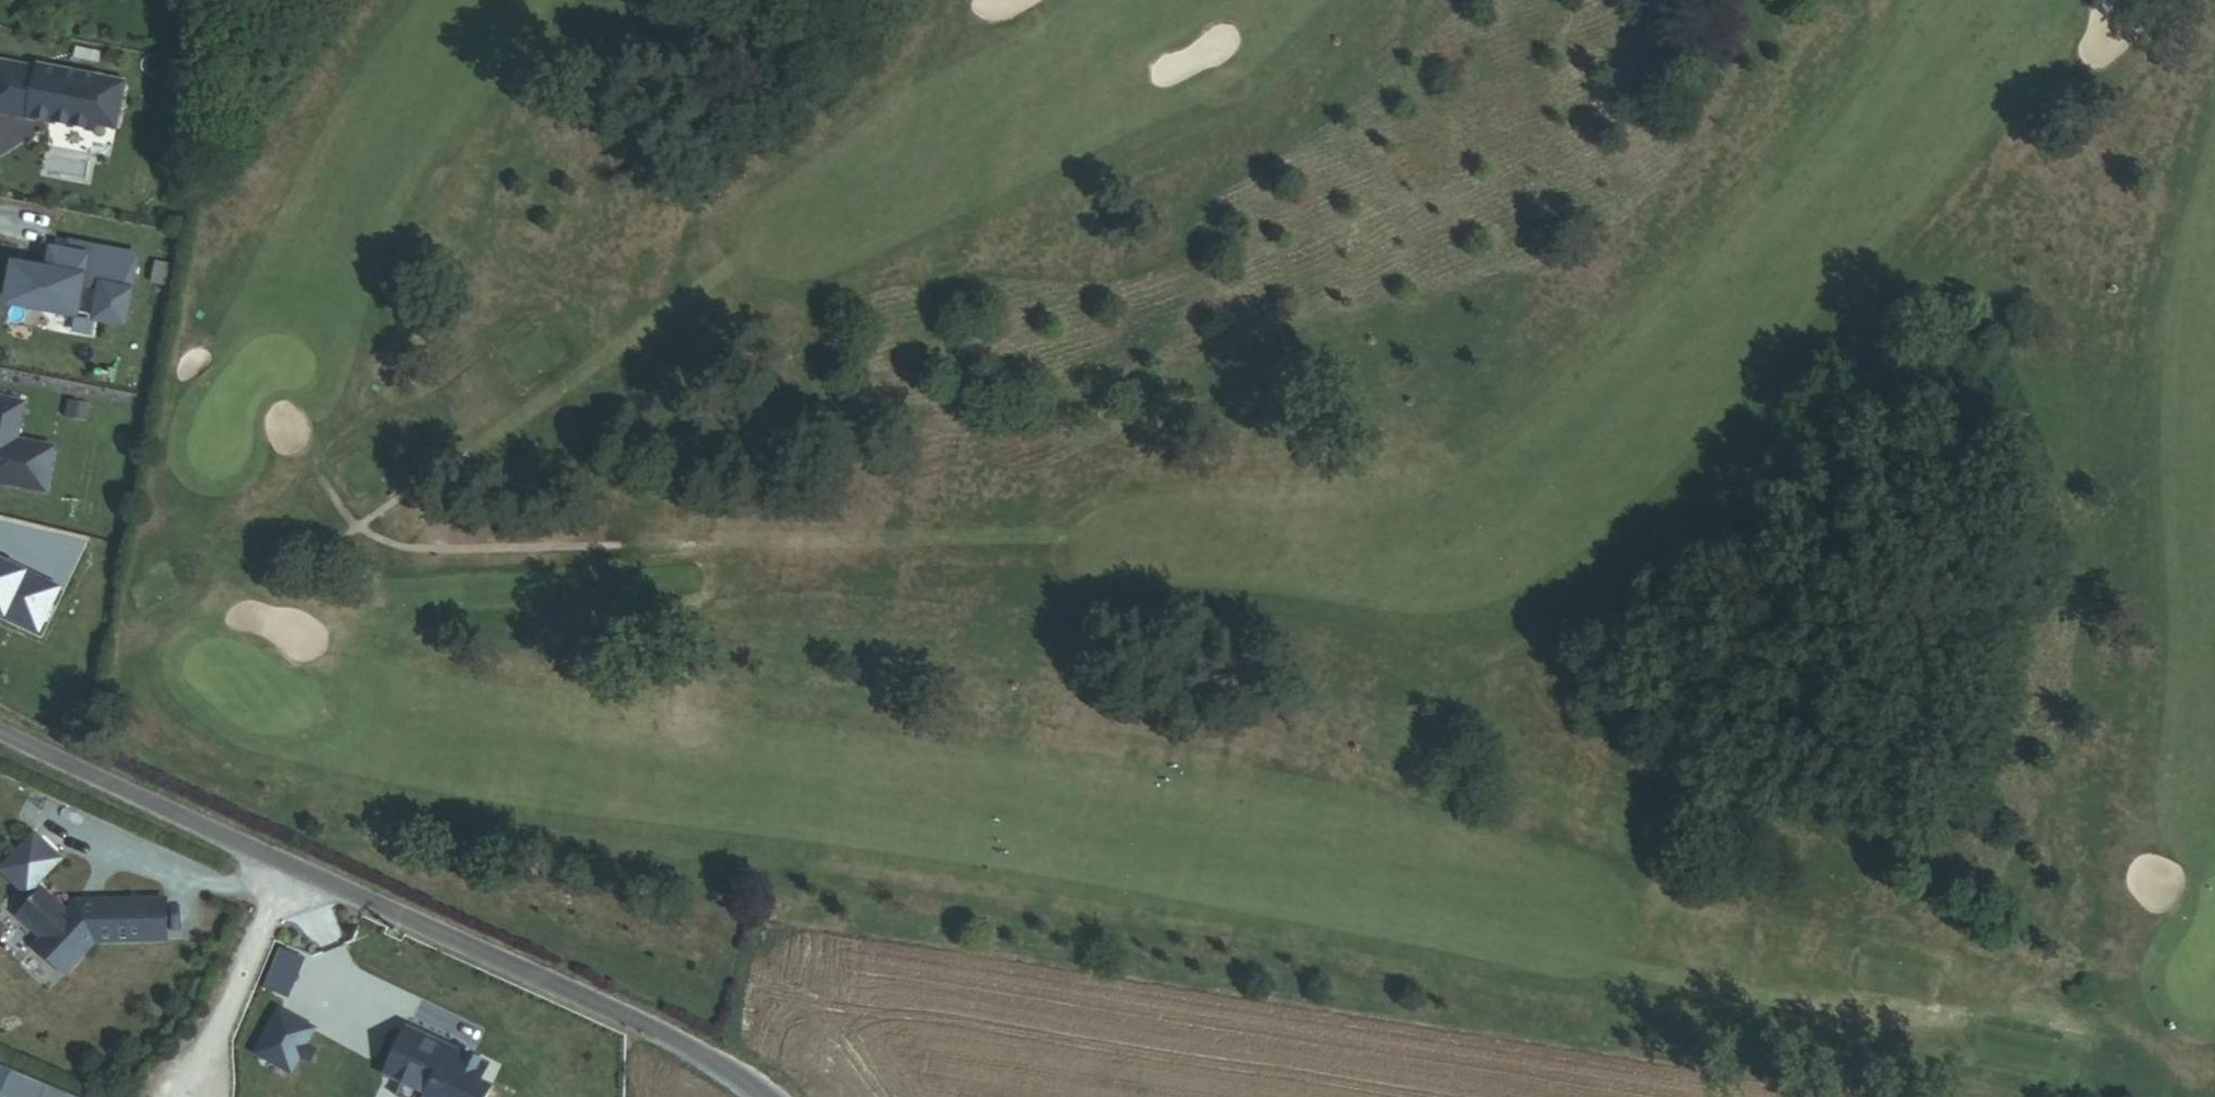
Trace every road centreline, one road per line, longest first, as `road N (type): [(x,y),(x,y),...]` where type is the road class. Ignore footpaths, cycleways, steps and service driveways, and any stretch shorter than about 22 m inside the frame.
road 1 (tertiary): [(762,1096),(716,1060),(288,863)]
road 2 (tertiary): [(288,863),(0,731)]
road 3 (residential): [(288,863),(196,1089)]

